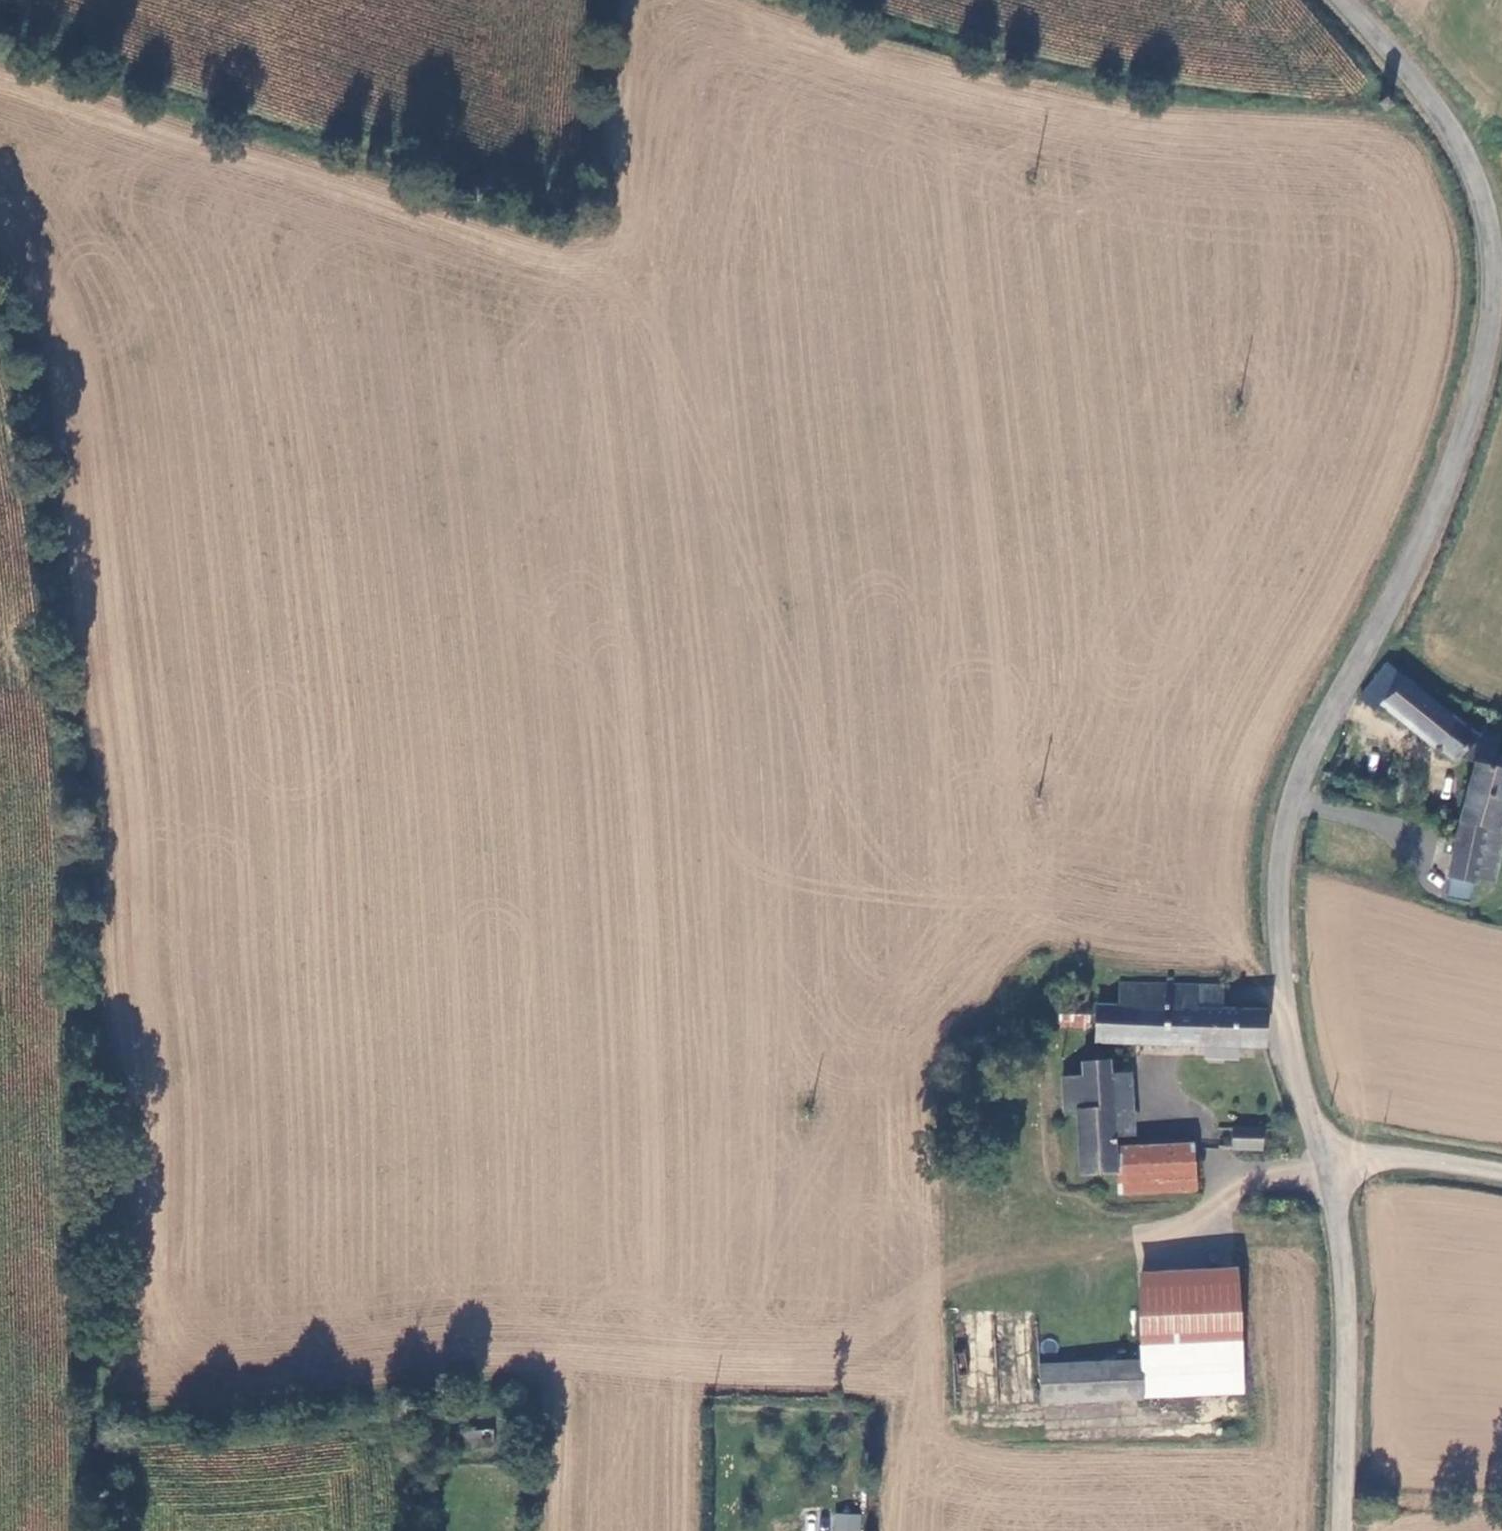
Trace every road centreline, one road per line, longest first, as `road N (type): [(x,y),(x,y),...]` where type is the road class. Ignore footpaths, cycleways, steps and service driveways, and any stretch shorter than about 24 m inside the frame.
road 1 (tertiary): [(1326,1156),(1290,1033),(1280,953),(1285,821),(1324,719),(1448,479),(1485,338),(1493,266),(1475,179),(1439,108),(1345,0)]
road 2 (tertiary): [(1340,1530),(1347,1324),(1326,1156)]
road 3 (unclassified): [(1326,1156),(1501,1171)]

